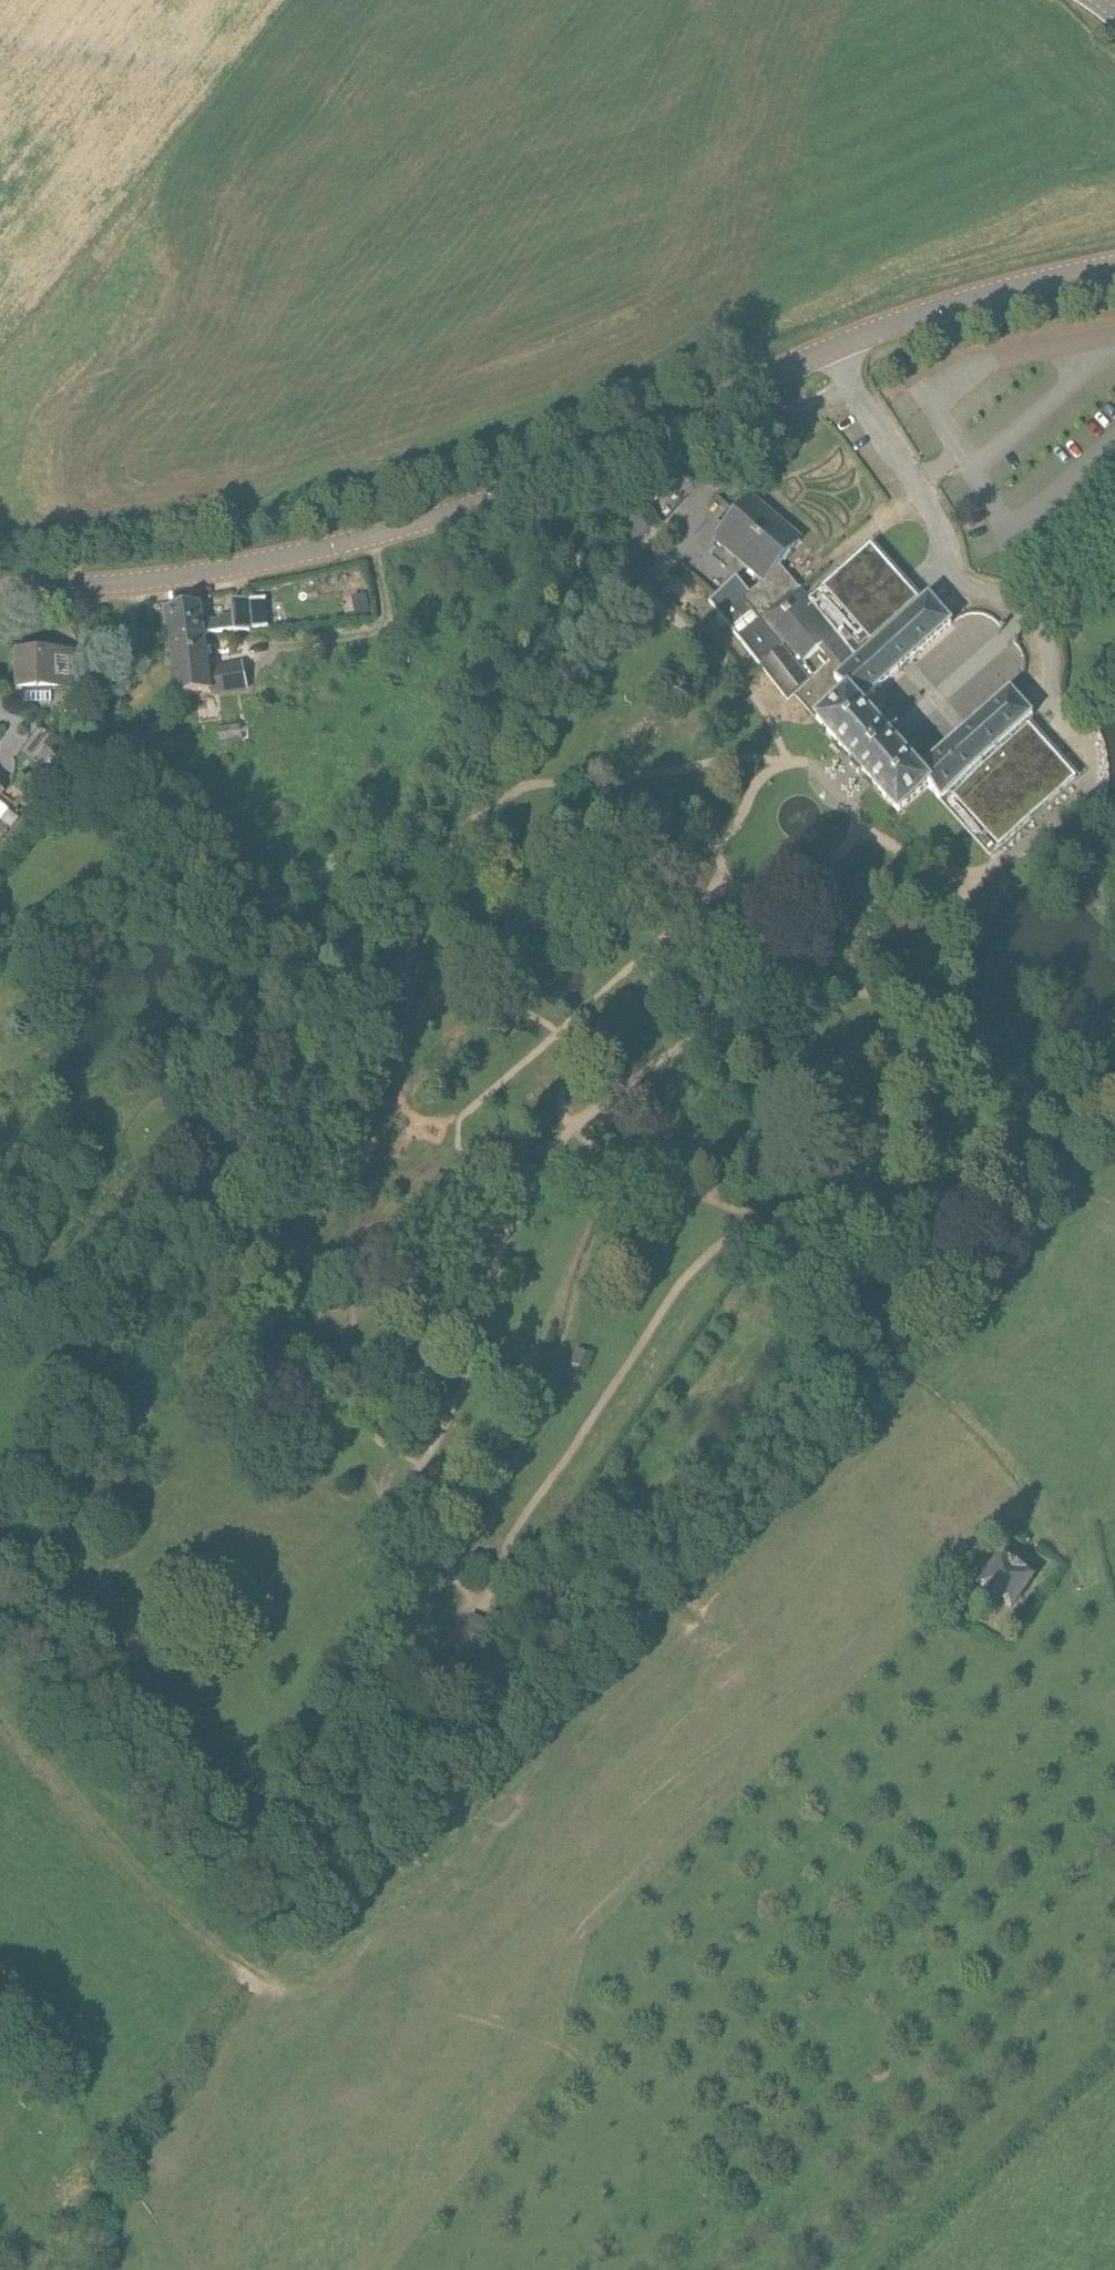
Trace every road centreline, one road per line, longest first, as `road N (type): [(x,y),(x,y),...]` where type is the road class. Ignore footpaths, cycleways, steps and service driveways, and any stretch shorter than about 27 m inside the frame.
road 1 (tertiary): [(0,590),(134,580),(374,536),(503,494),(874,330),(1114,263)]
road 2 (track): [(0,1707),(109,1836),(253,1978)]

